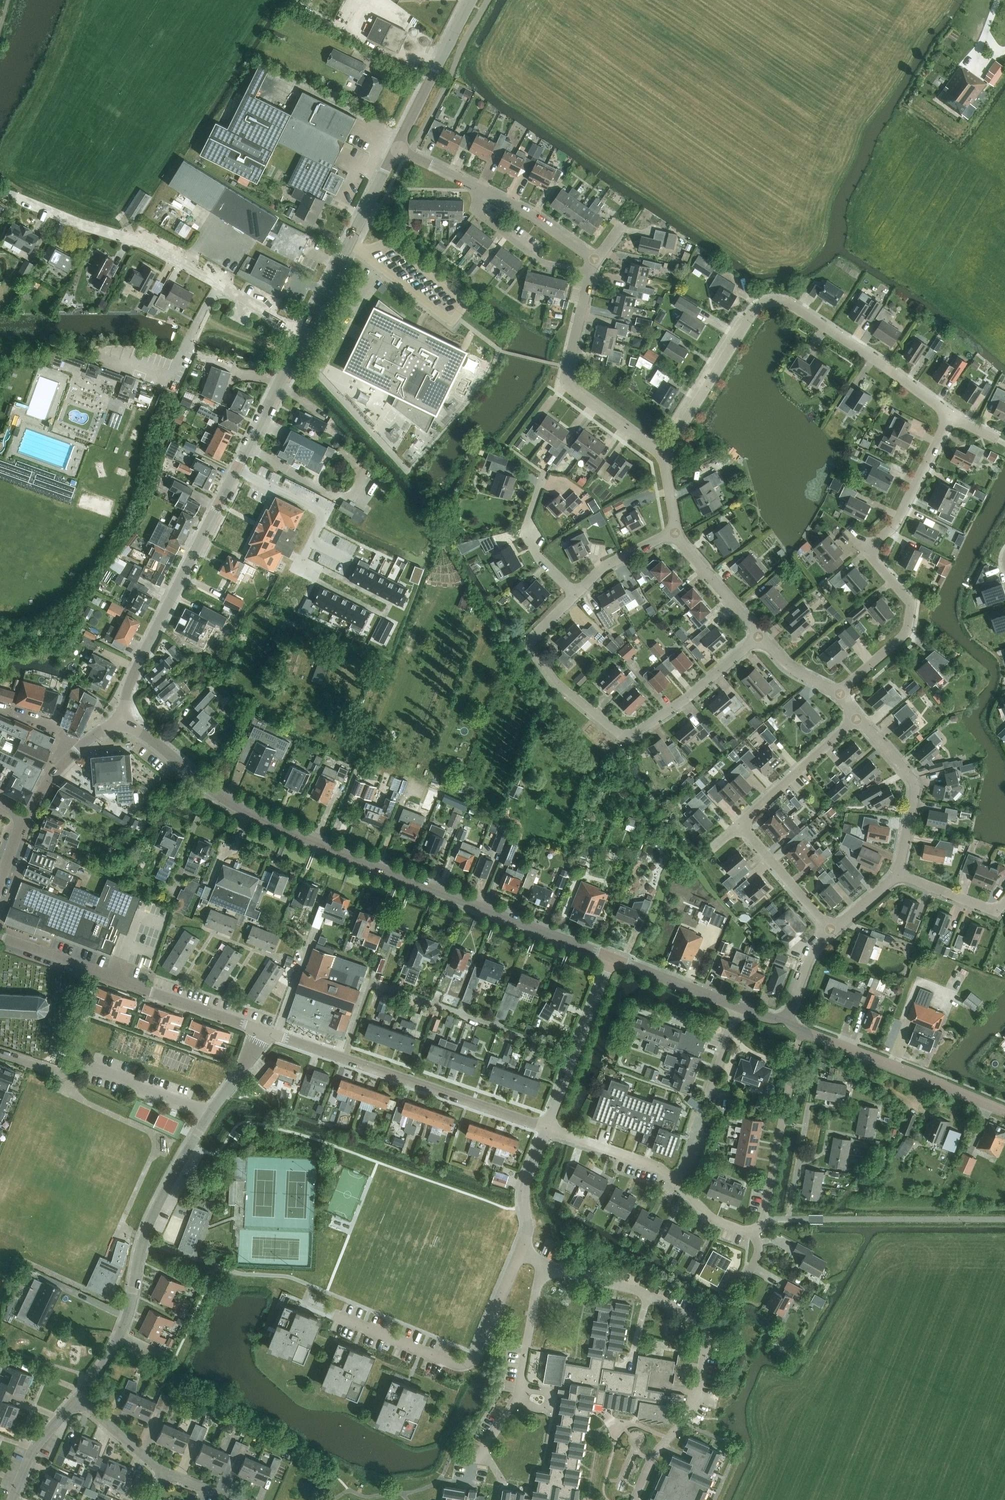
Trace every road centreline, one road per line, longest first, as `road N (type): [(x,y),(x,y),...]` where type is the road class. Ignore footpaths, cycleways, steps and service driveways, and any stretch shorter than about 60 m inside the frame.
road 1 (tertiary): [(610,957),(278,827),(123,724)]
road 2 (residential): [(76,1398),(119,1337),(147,1230),(266,1032)]
road 3 (residential): [(663,456),(765,303),(790,305),(951,416)]
road 4 (residential): [(760,639),(640,732),(620,735),(571,698),(528,643),(575,593)]
road 5 (residential): [(635,1499),(693,1405),(706,1328),(645,1292),(543,1265)]
road 6 (unclassified): [(546,1128),(266,1032)]
road 7 (unclassified): [(266,1032),(0,936)]
road 8 (tertiary): [(123,724),(141,658),(237,467)]
road 9 (residential): [(520,1254),(471,1363),(450,1363),(337,1315)]
road 10 (residential): [(219,283),(136,241),(0,191)]
road 11 (residential): [(753,1230),(707,1214),(662,1168),(546,1128)]
road 12 (residential): [(468,1484),(472,1464),(518,1394),(543,1265)]
road 13 (residential): [(663,456),(567,380),(593,273)]
road 14 (tertiary): [(1004,1111),(804,1032)]
road 15 (tertiary): [(304,334),(397,147)]
road 16 (residential): [(840,693),(911,634),(913,606),(866,549)]
road 17 (residential): [(764,1219),(804,1032)]
road 18 (unclassified): [(546,1128),(610,957)]
road 19 (residential): [(898,876),(916,787),(858,716)]
road 20 (residential): [(317,576),(301,568),(327,510),(237,467)]
road 21 (residential): [(109,356),(170,377),(219,283)]
road 22 (tertiary): [(397,147),(473,0)]
road 23 (residential): [(866,549),(895,527),(951,416)]
road 24 (residential): [(741,822),(858,716)]
road 25 (residential): [(476,186),(486,221),(543,261),(593,273)]
road 26 (tertiary): [(237,467),(304,334)]
road 27 (residential): [(596,263),(476,186)]
road 28 (residential): [(832,931),(741,822)]
road 29 (residential): [(575,593),(525,532),(545,474)]
road 30 (tertiary): [(740,1007),(610,957)]
road 31 (residential): [(760,639),(677,533)]
road 32 (residential): [(520,1254),(526,1188),(546,1128)]
road 33 (residential): [(13,1499),(33,1454),(76,1398)]
road 34 (residential): [(575,593),(605,565),(677,533)]

